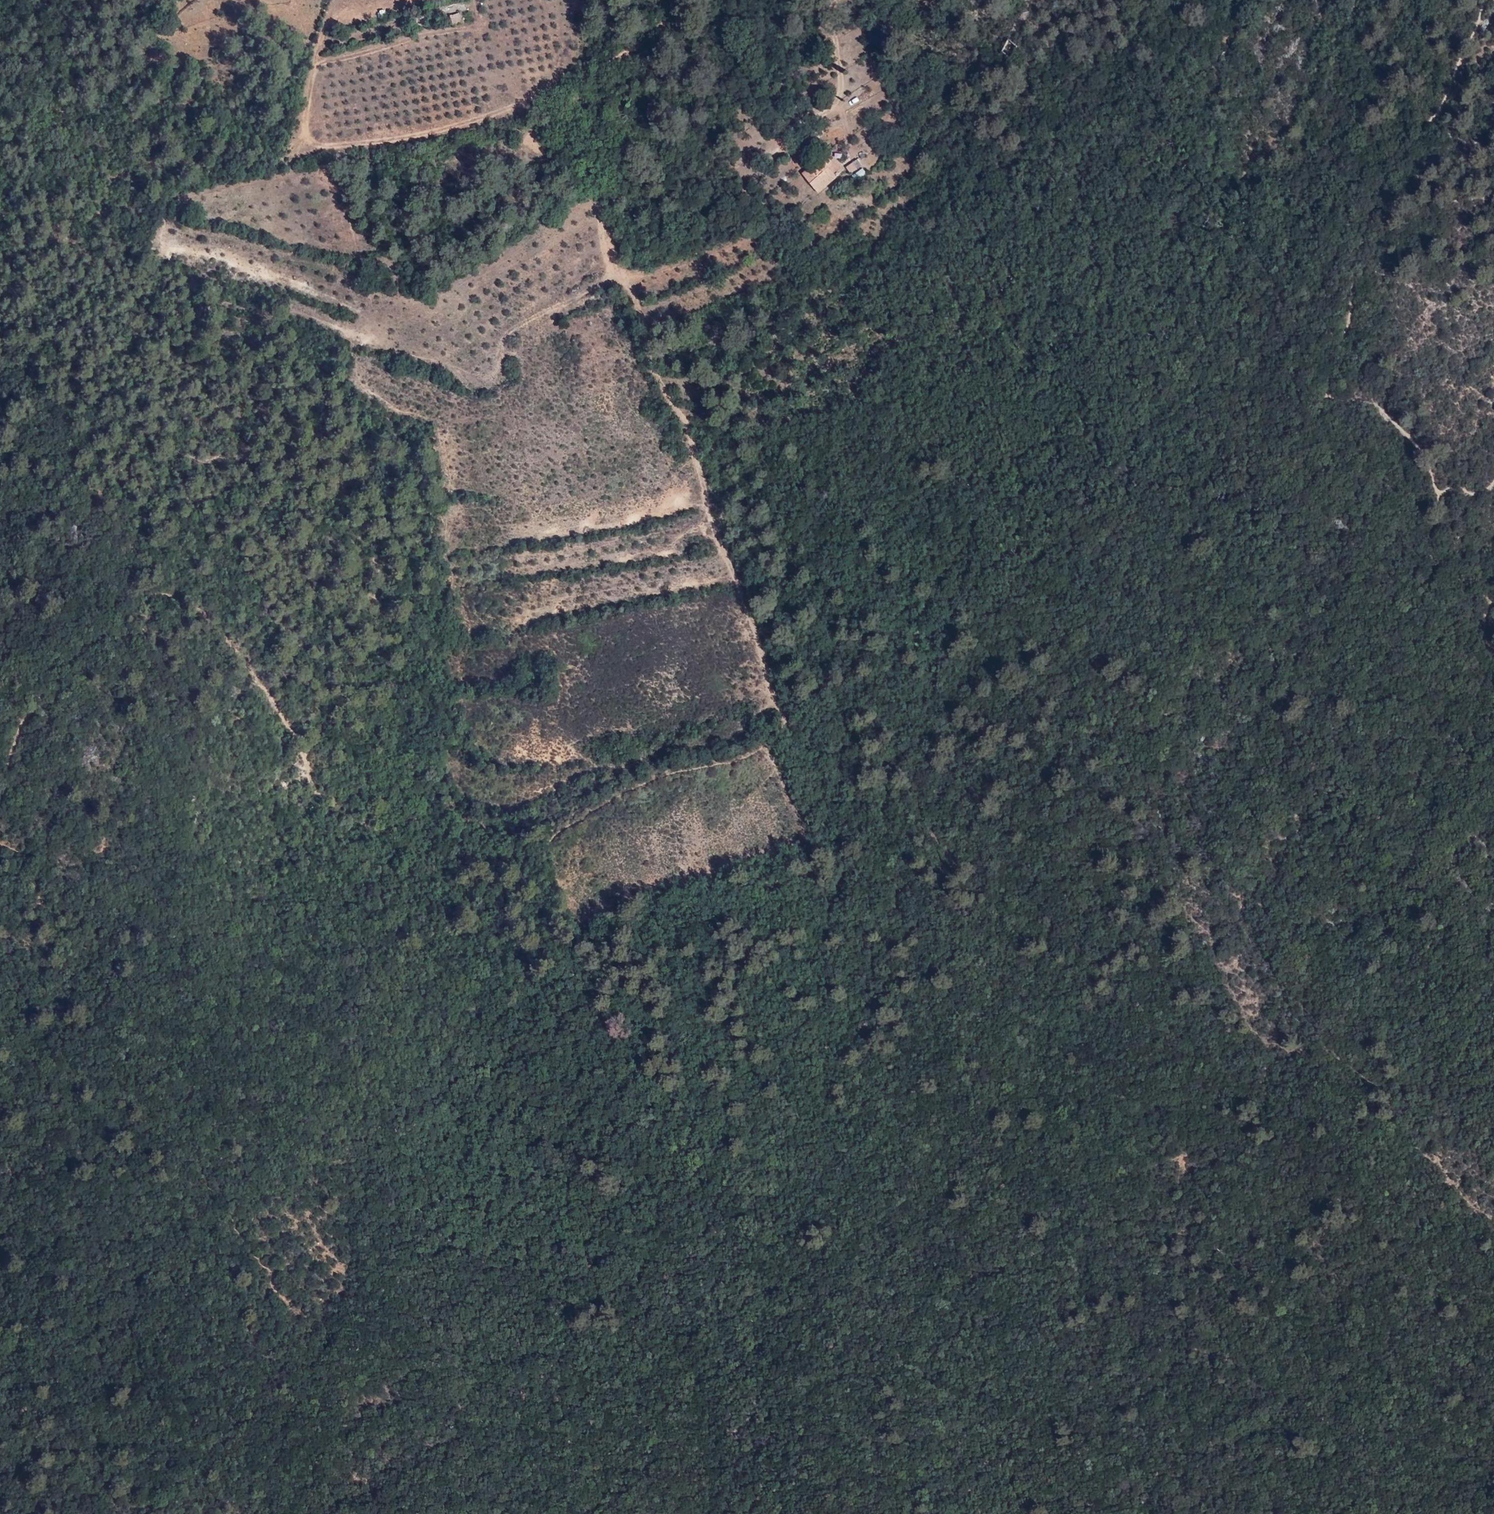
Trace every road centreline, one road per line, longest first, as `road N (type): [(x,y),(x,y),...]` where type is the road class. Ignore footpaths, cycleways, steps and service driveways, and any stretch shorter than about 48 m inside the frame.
road 1 (track): [(444,133),(566,102),(695,0)]
road 2 (track): [(524,119),(499,91),(481,30),(322,63)]
road 3 (track): [(838,0),(831,15),(840,82),(833,107),(797,127)]

